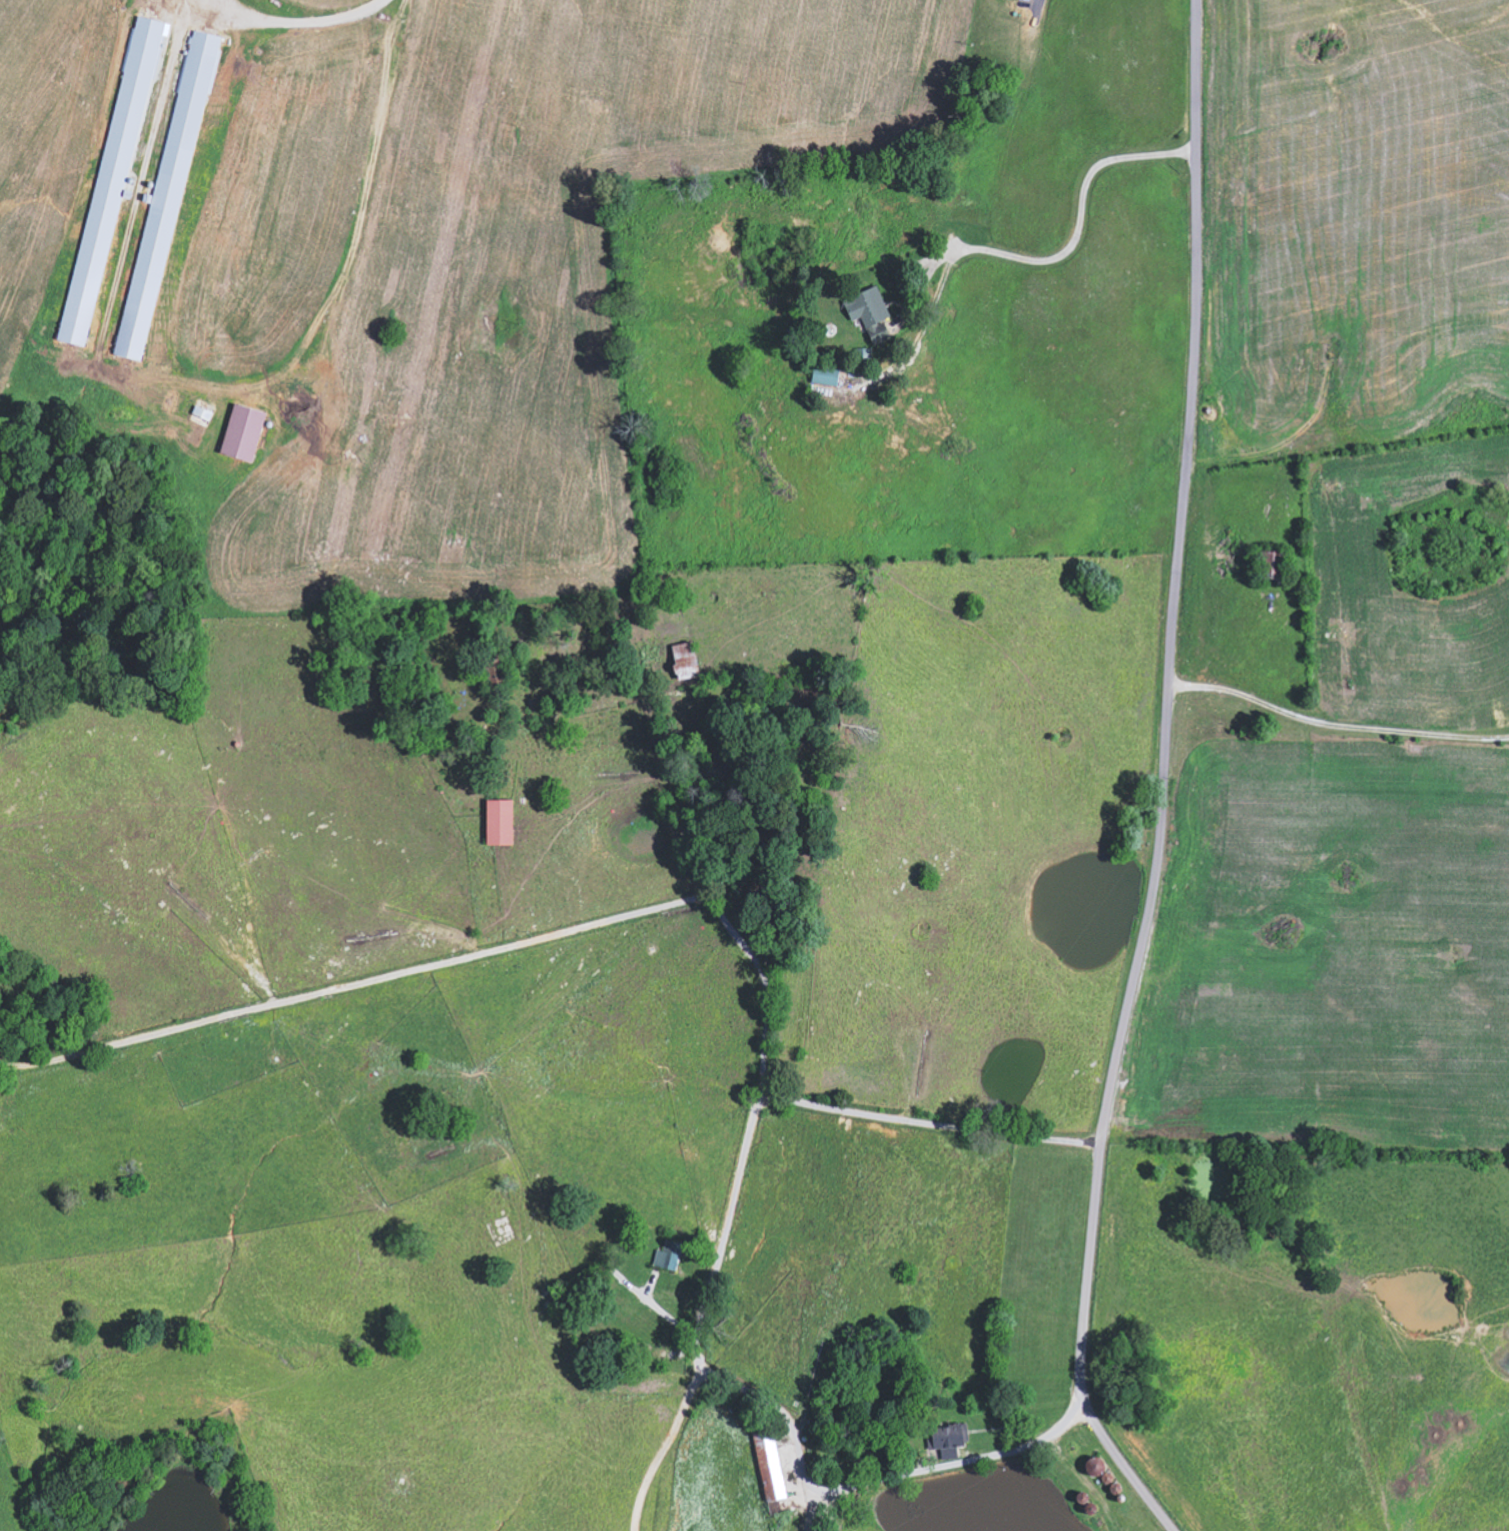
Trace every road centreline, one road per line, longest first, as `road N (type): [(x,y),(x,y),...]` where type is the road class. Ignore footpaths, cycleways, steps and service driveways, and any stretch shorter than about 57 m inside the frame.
road 1 (residential): [(1170,1530),(1086,1437),(1079,1373),(1103,1125),(1152,893),(1161,794),(1195,338),(1195,0)]
road 2 (residential): [(1080,1415),(1051,1439),(1016,1451),(846,1487)]

